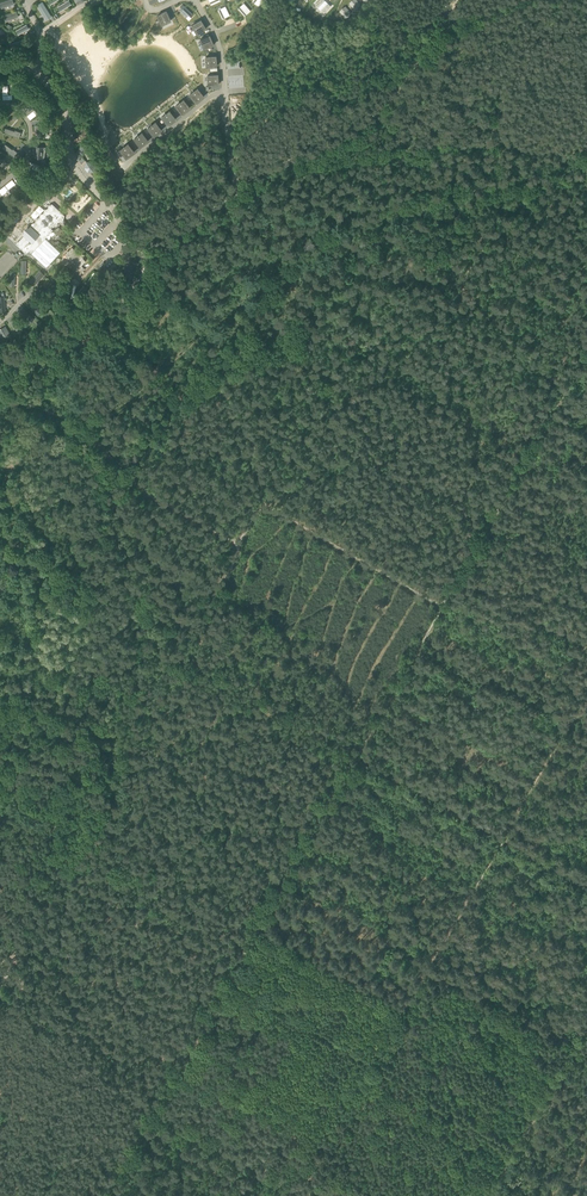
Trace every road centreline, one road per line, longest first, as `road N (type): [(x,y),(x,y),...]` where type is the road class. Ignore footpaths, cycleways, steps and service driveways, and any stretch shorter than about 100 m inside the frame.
road 1 (unclassified): [(0,379),(85,329),(247,183),(353,135),(435,36),(521,0)]
road 2 (track): [(297,1195),(566,728),(579,725),(586,709)]
road 3 (track): [(162,1102),(356,760)]
road 4 (track): [(443,609),(586,356)]
road 5 (track): [(586,889),(356,760)]
road 6 (track): [(586,1028),(491,1195)]
road 7 (track): [(356,760),(443,609)]
road 8 (track): [(158,1109),(304,1195)]
road 9 (track): [(460,579),(586,647)]

